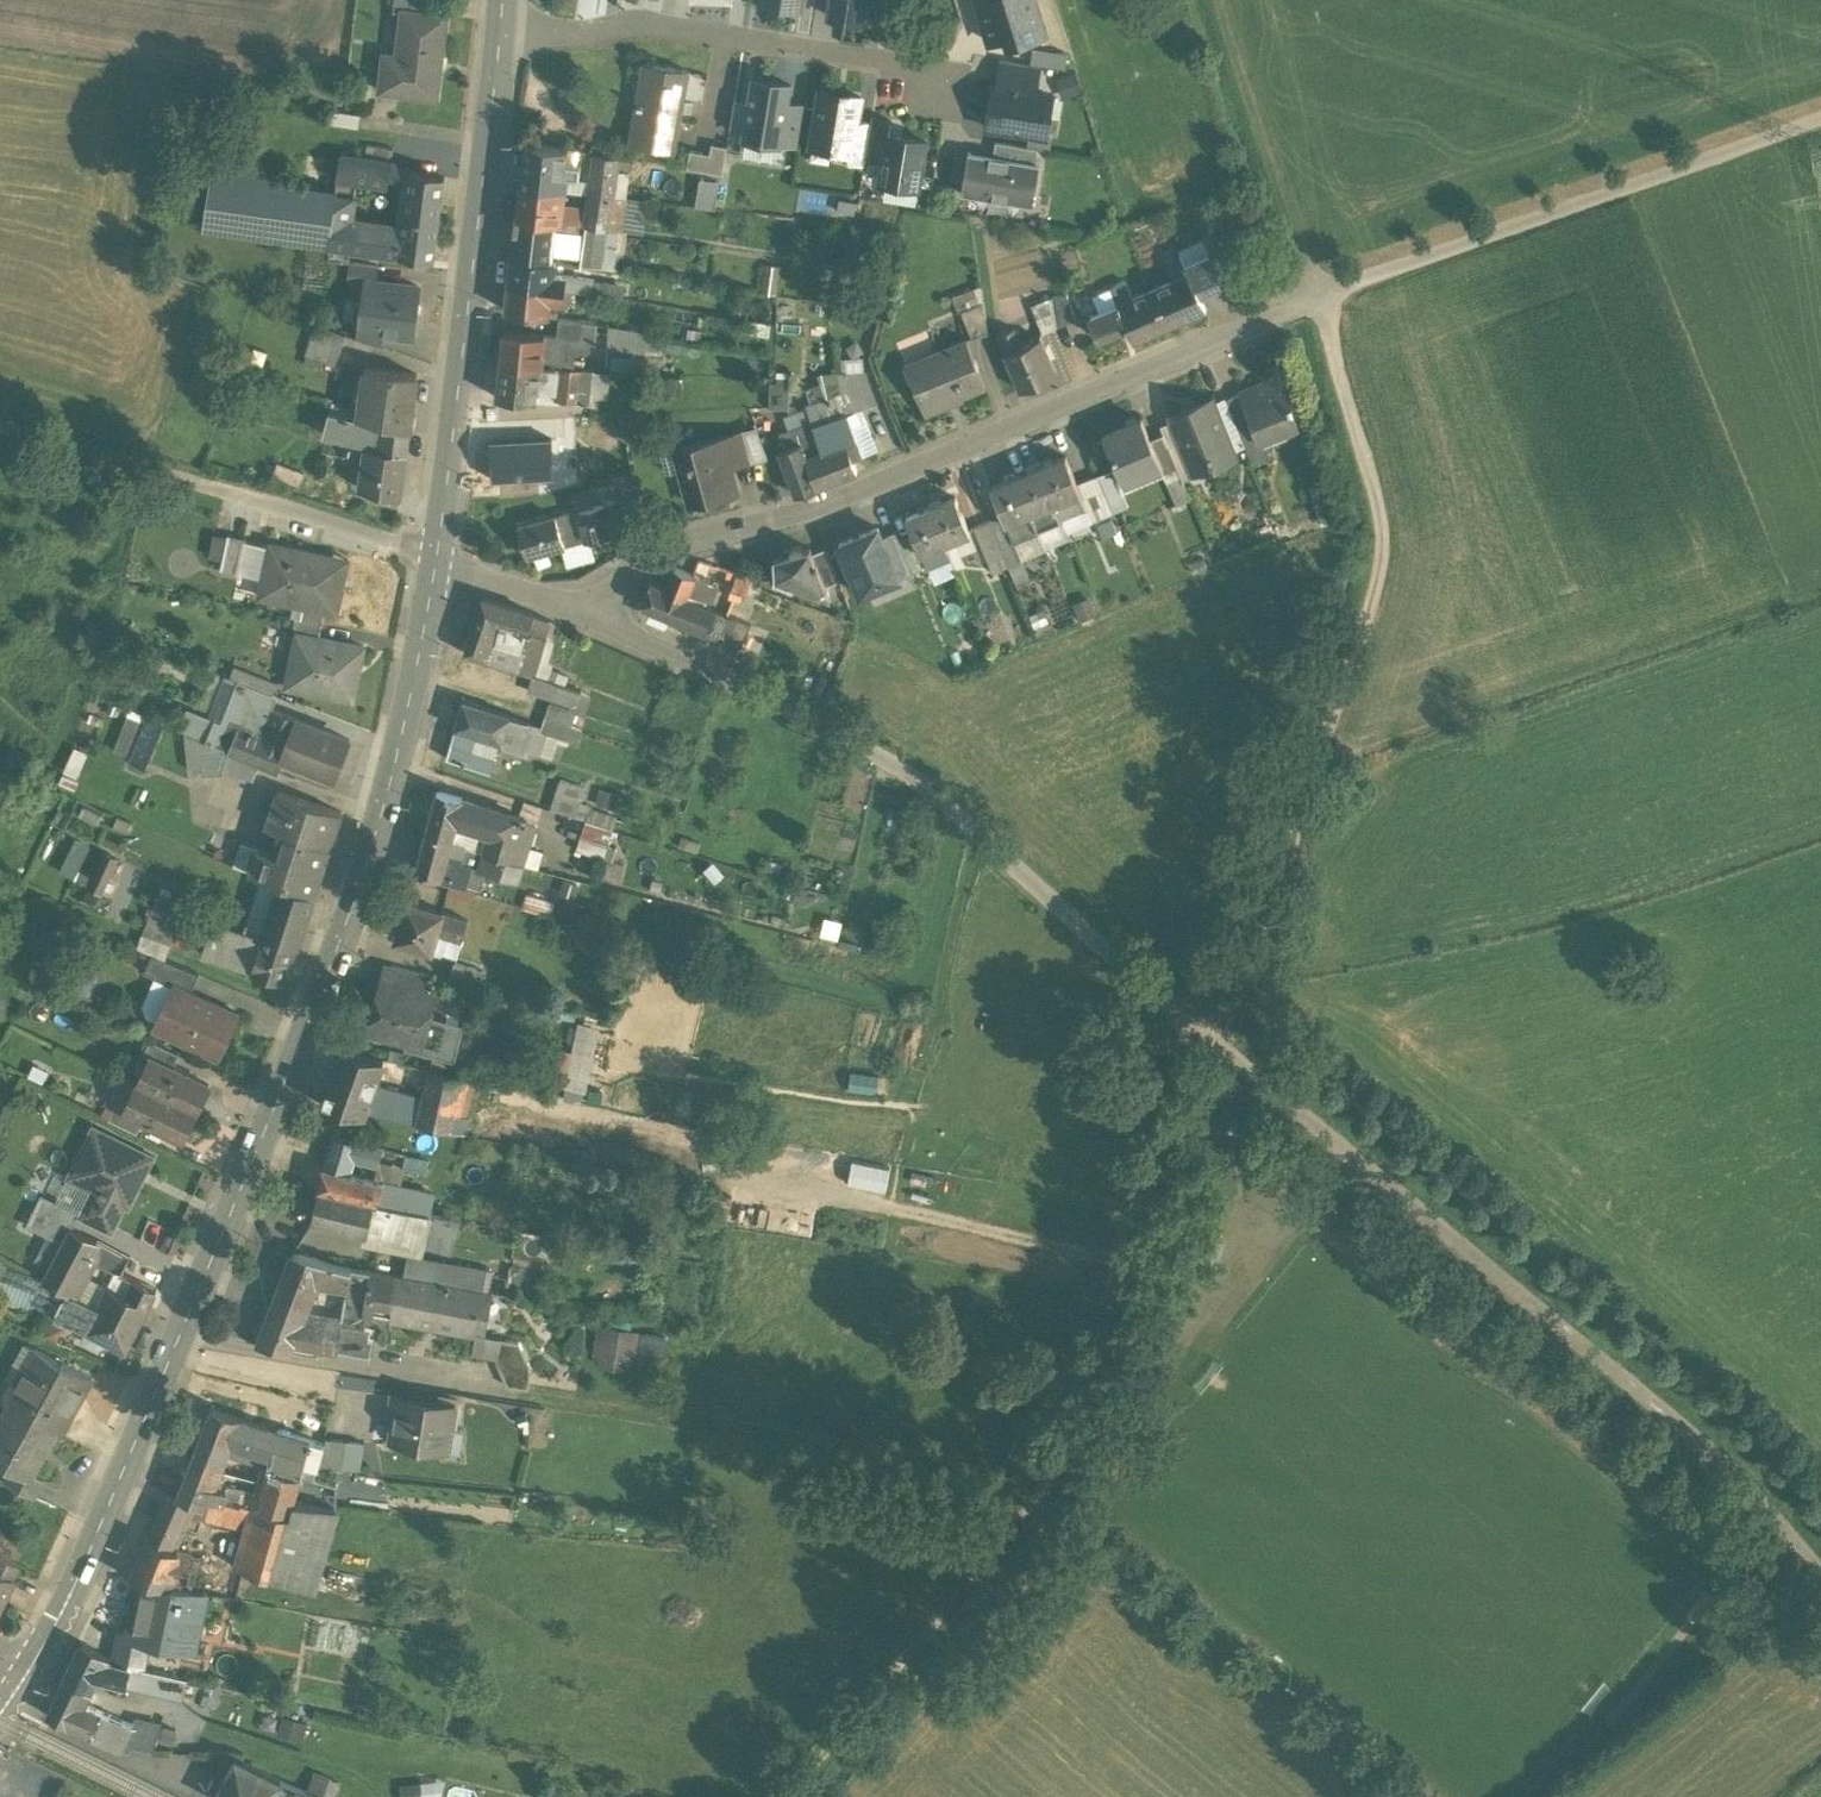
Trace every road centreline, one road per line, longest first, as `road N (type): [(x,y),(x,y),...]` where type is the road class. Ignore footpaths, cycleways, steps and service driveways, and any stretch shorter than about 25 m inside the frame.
road 1 (secondary): [(440,562),(390,805),(311,1019),(78,1583),(21,1684)]
road 2 (residential): [(1225,1043),(904,765),(595,612),(440,562)]
road 3 (track): [(823,1796),(1060,1537),(1225,1043)]
road 4 (track): [(1225,1043),(1261,996),(1338,767),(1395,555),(1312,295)]
road 5 (track): [(1225,1043),(1785,1523),(1820,1565)]
road 6 (track): [(1312,295),(1820,118)]
road 7 (secondary): [(504,35),(440,562)]
road 8 (track): [(1077,1486),(566,1413)]
road 9 (track): [(655,948),(914,1008),(945,983),(987,836)]
road 10 (residential): [(504,35),(571,37),(646,25),(953,76)]
road 11 (track): [(1236,0),(1312,295)]
road 12 (track): [(440,562),(181,484)]
road 13 (track): [(486,155),(355,138),(308,149),(294,172)]
road 14 (track): [(0,431),(181,484)]

